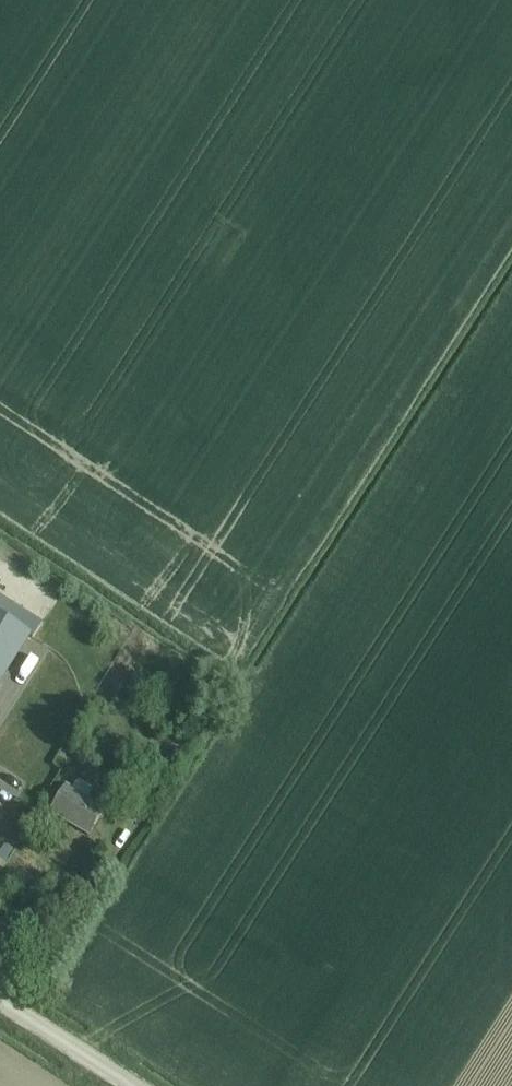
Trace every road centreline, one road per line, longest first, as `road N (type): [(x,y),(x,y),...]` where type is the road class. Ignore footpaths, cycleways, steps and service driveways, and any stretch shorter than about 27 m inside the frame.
road 1 (unclassified): [(121,1085),(0,1009)]

